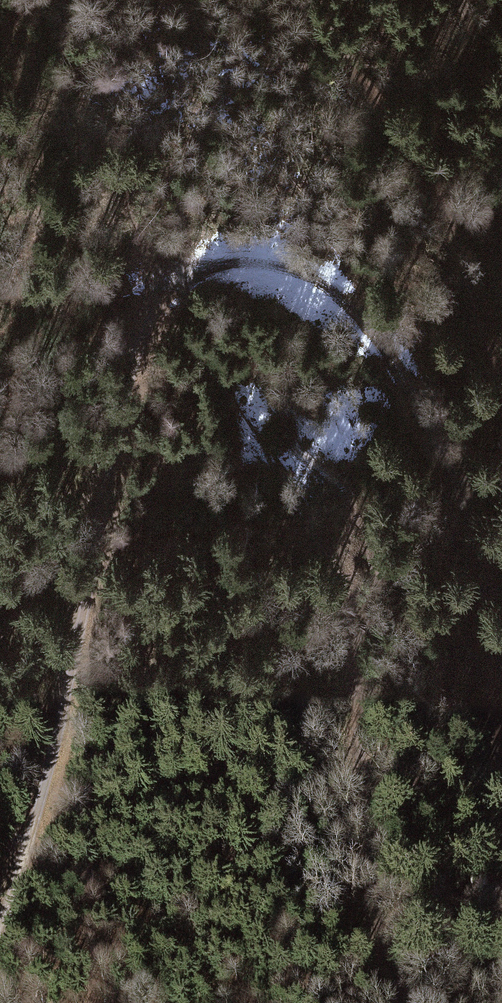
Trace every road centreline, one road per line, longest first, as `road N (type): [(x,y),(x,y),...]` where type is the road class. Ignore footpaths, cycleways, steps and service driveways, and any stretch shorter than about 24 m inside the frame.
road 1 (track): [(167,288),(126,391),(55,730),(0,928)]
road 2 (track): [(422,403),(480,550),(501,764)]
road 3 (track): [(422,403),(372,327),(330,286),(248,259),(191,269),(167,288)]

